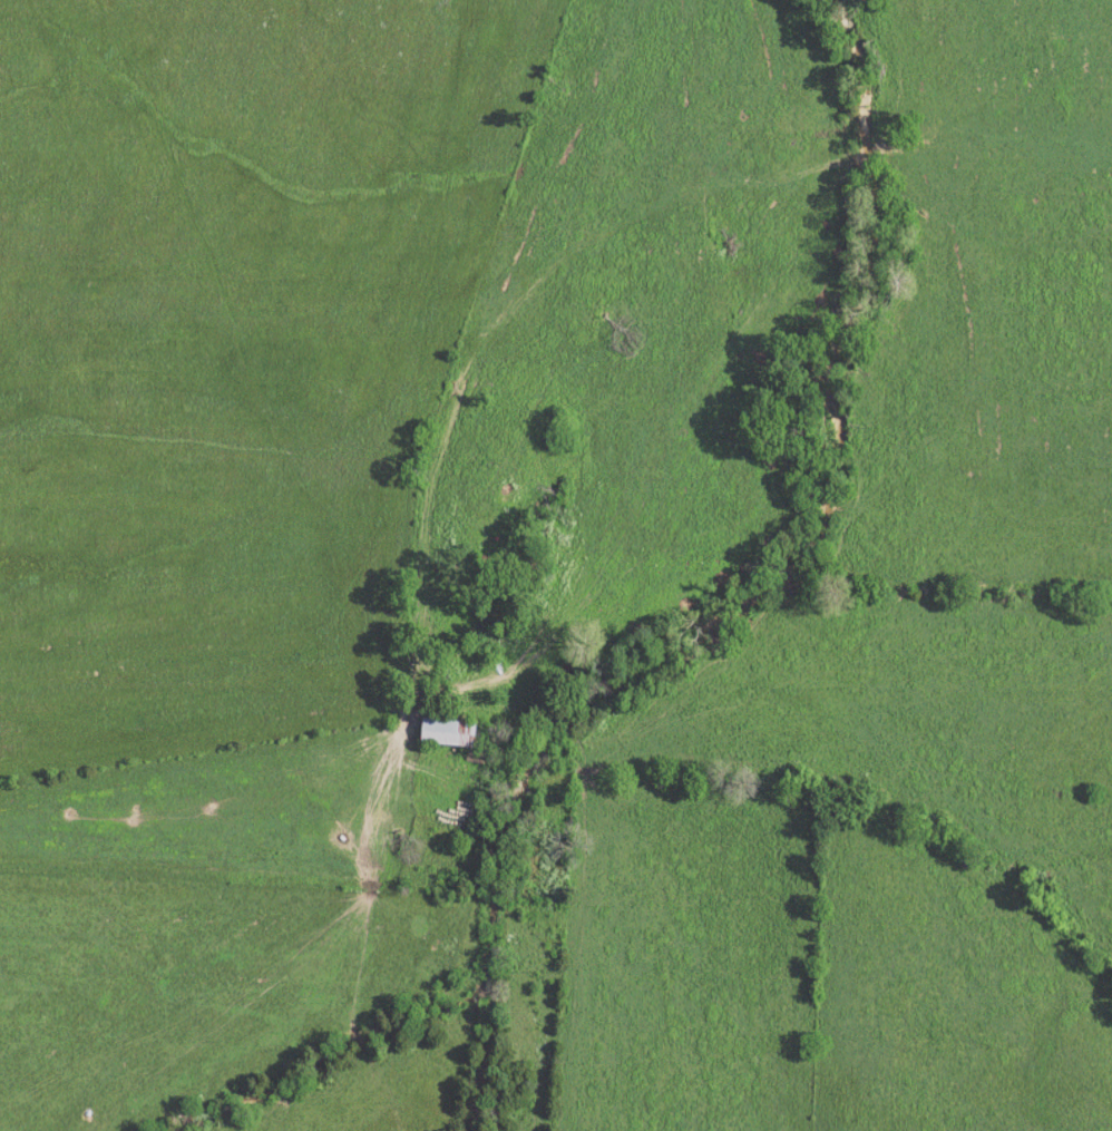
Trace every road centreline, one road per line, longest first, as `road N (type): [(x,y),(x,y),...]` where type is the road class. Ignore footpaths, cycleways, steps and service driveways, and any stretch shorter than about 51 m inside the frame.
road 1 (residential): [(388,731),(0,786)]

